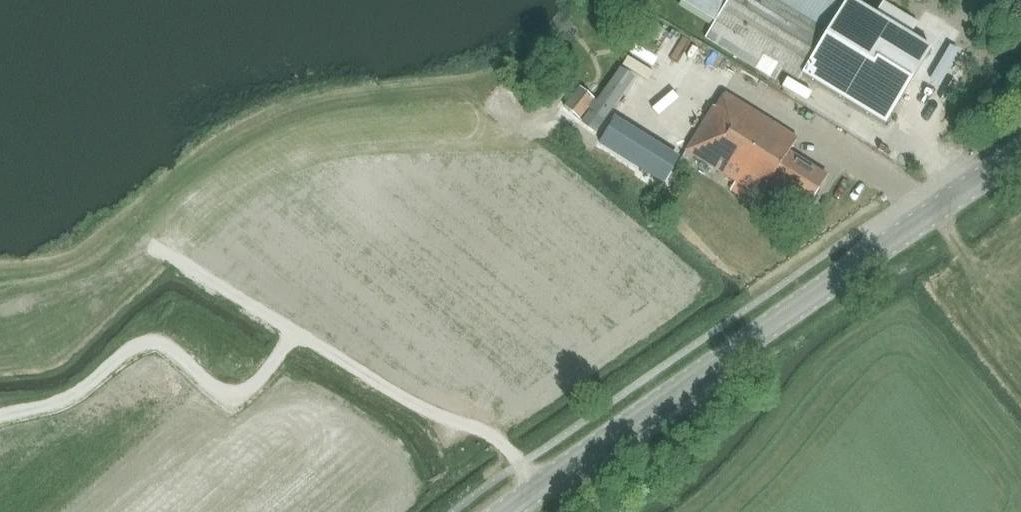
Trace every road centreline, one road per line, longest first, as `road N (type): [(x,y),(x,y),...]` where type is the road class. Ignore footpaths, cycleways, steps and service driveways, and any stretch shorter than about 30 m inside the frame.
road 1 (tertiary): [(505,511),(1020,154)]
road 2 (track): [(538,488),(503,441),(420,409),(168,252),(127,260)]
road 3 (track): [(294,331),(241,393),(222,390),(168,348),(143,344),(74,397),(0,415)]

